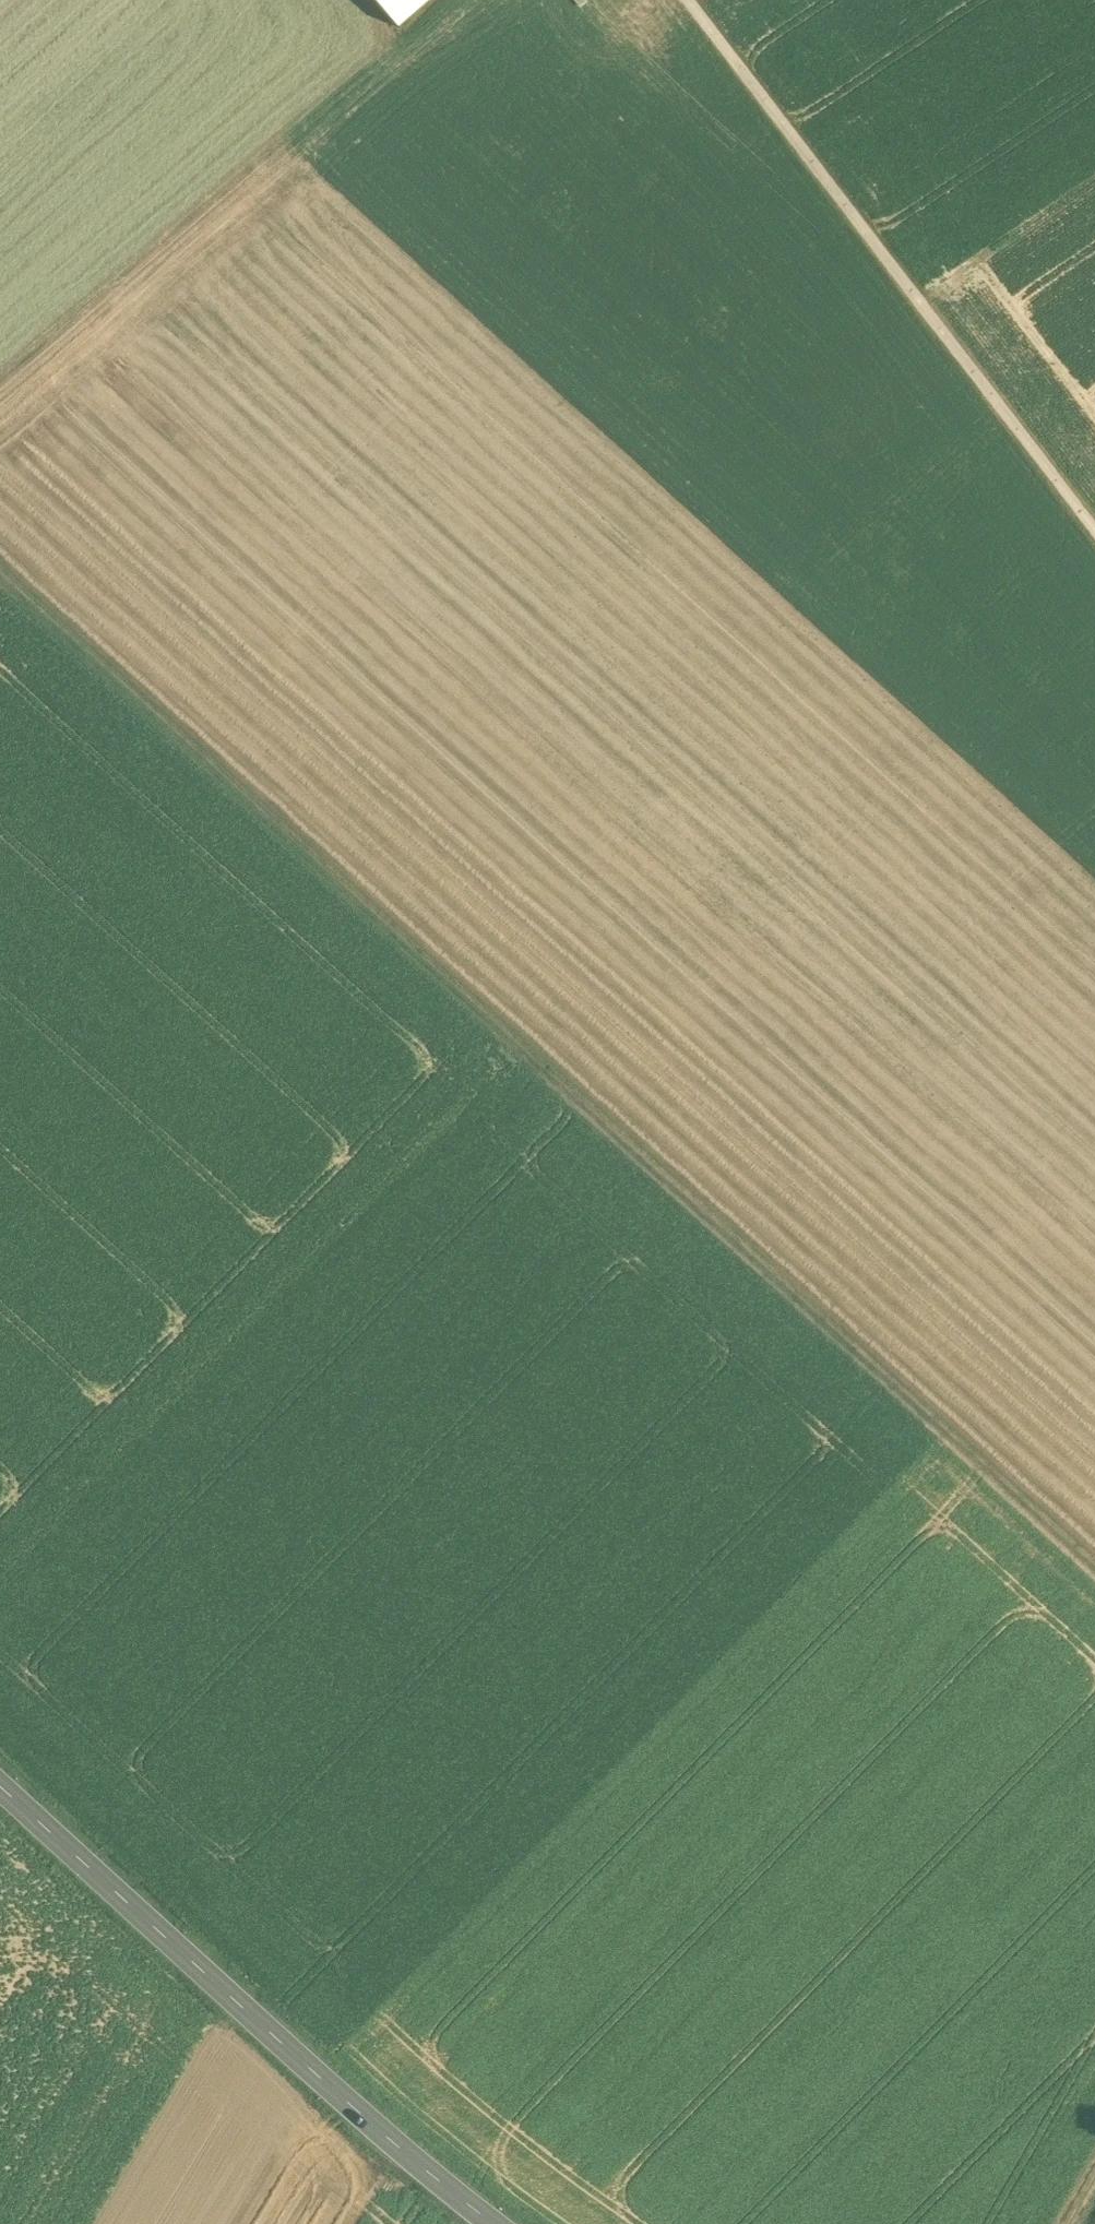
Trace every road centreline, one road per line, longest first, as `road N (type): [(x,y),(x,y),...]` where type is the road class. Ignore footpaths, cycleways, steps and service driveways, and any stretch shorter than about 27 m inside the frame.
road 1 (track): [(0,573),(1094,1565)]
road 2 (track): [(691,0),(1094,528)]
road 3 (secondary): [(485,2223),(0,1786)]

